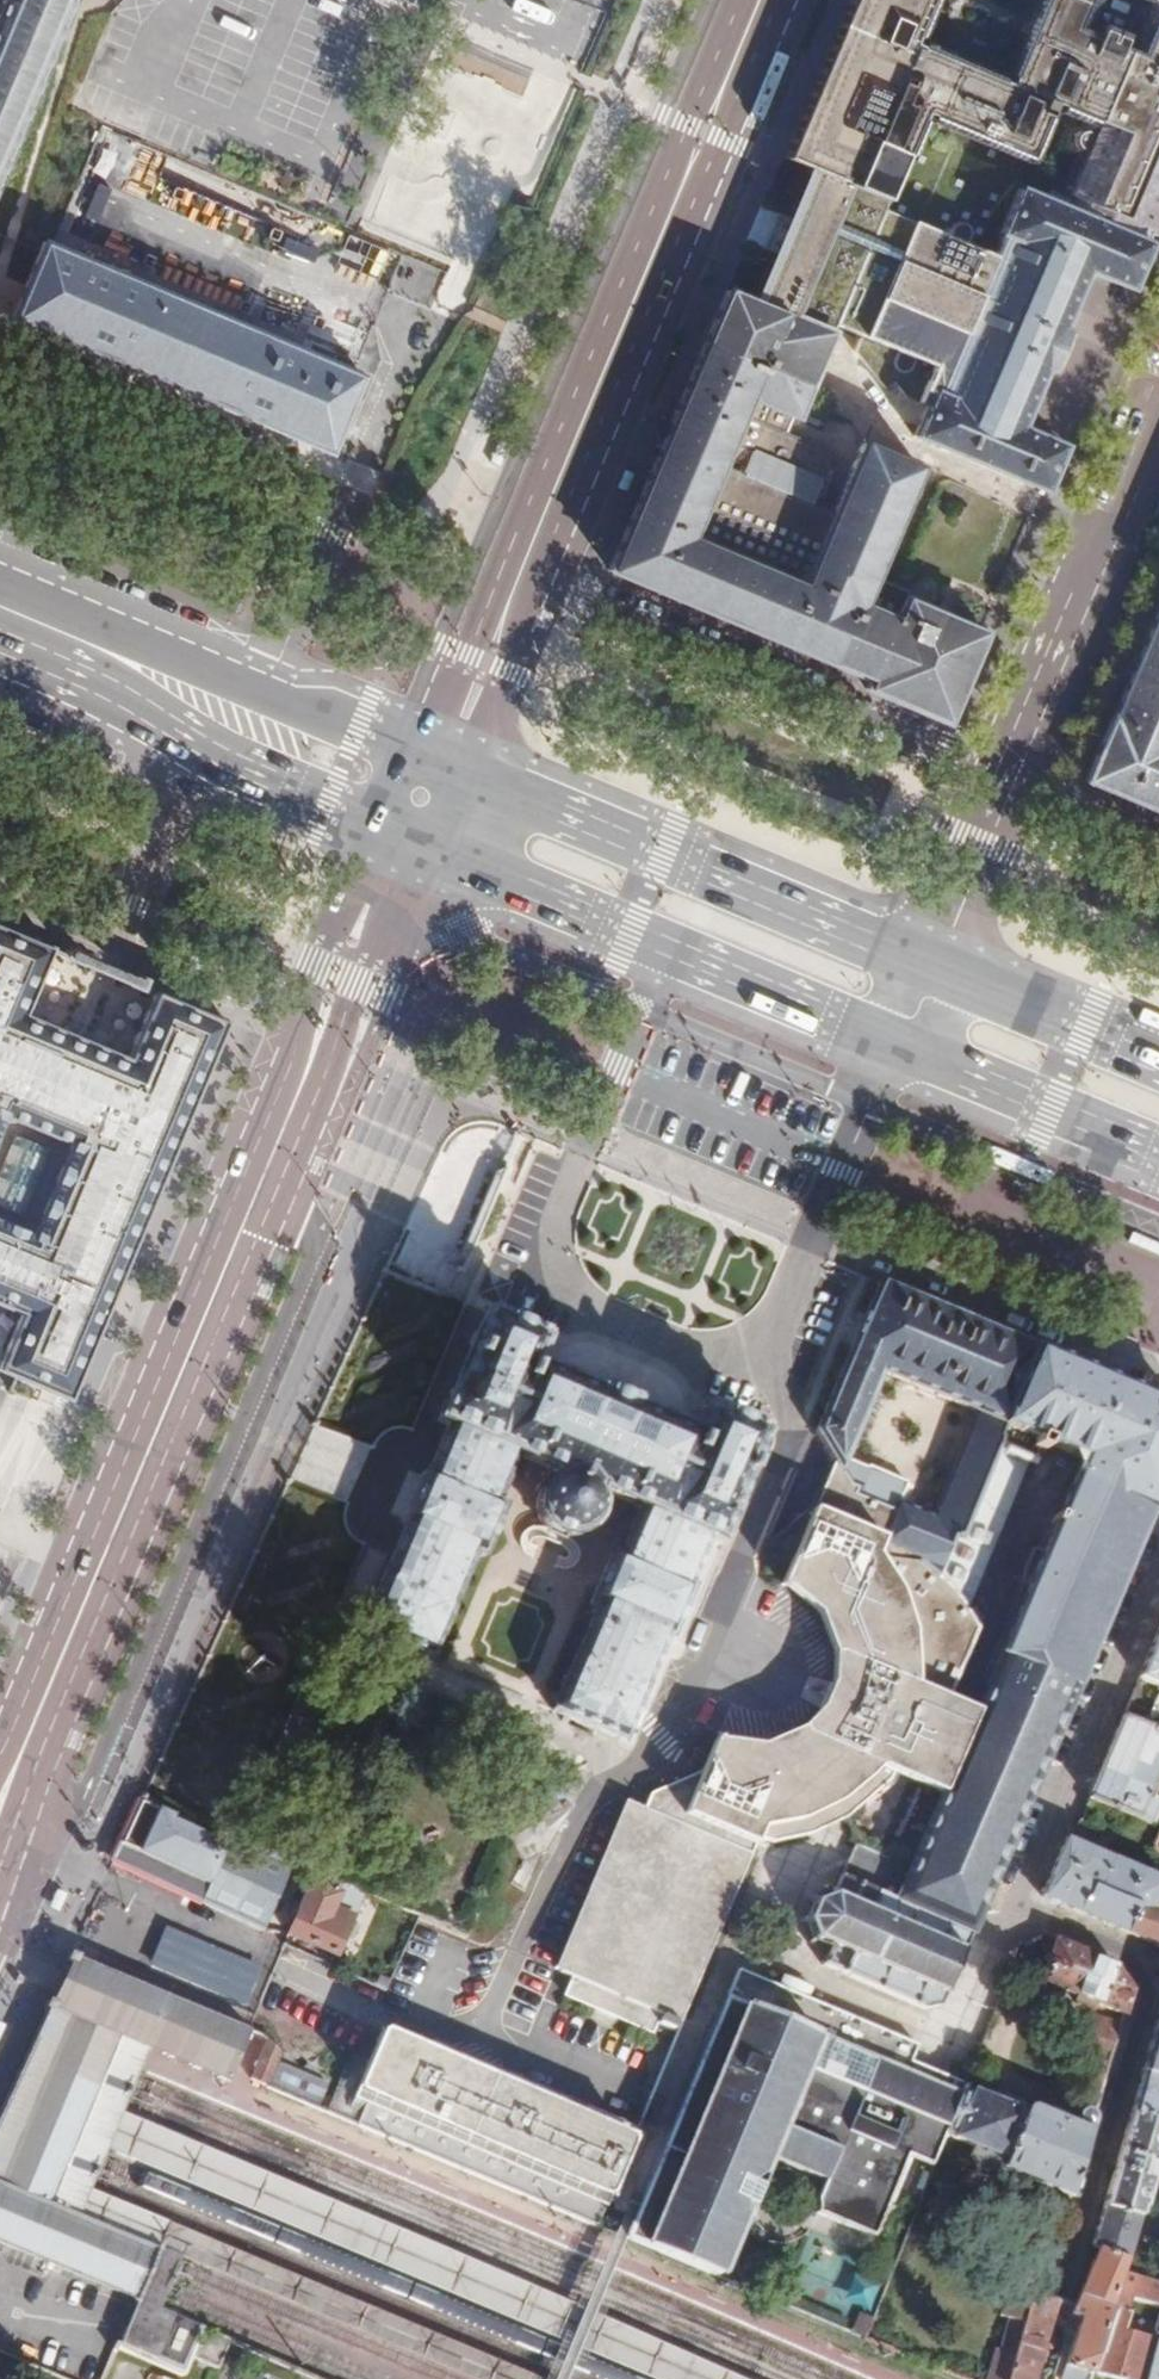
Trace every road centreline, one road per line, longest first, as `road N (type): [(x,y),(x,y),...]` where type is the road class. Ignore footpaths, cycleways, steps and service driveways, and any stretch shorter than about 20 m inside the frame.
road 1 (primary): [(0,1928),(41,1816),(47,1749),(346,1034),(431,853)]
road 2 (residential): [(1158,1567),(1009,1907),(1128,1954),(1147,1993),(1057,2293)]
road 3 (primary): [(303,1023),(284,1087),(0,1763)]
road 4 (primary): [(759,0),(523,570)]
road 5 (residential): [(259,680),(342,502),(0,354)]
road 6 (residential): [(1008,776),(523,570)]
road 7 (primary): [(431,853),(897,1048)]
road 8 (primary): [(928,963),(468,766)]
road 9 (primary): [(0,641),(124,699),(203,756),(384,832)]
road 10 (residential): [(1008,776),(1158,424)]
road 11 (residential): [(303,1023),(0,900)]
road 12 (primary): [(897,1048),(1158,1158)]
road 13 (primary): [(259,680),(0,572)]
road 14 (primary): [(1158,1059),(928,963)]
road 15 (primary): [(384,832),(303,1023)]
road 16 (residential): [(928,963),(1008,776)]
road 17 (primary): [(508,606),(477,615),(420,745)]
road 18 (primary): [(420,745),(259,680)]
road 19 (primary): [(468,766),(521,636),(508,606)]

